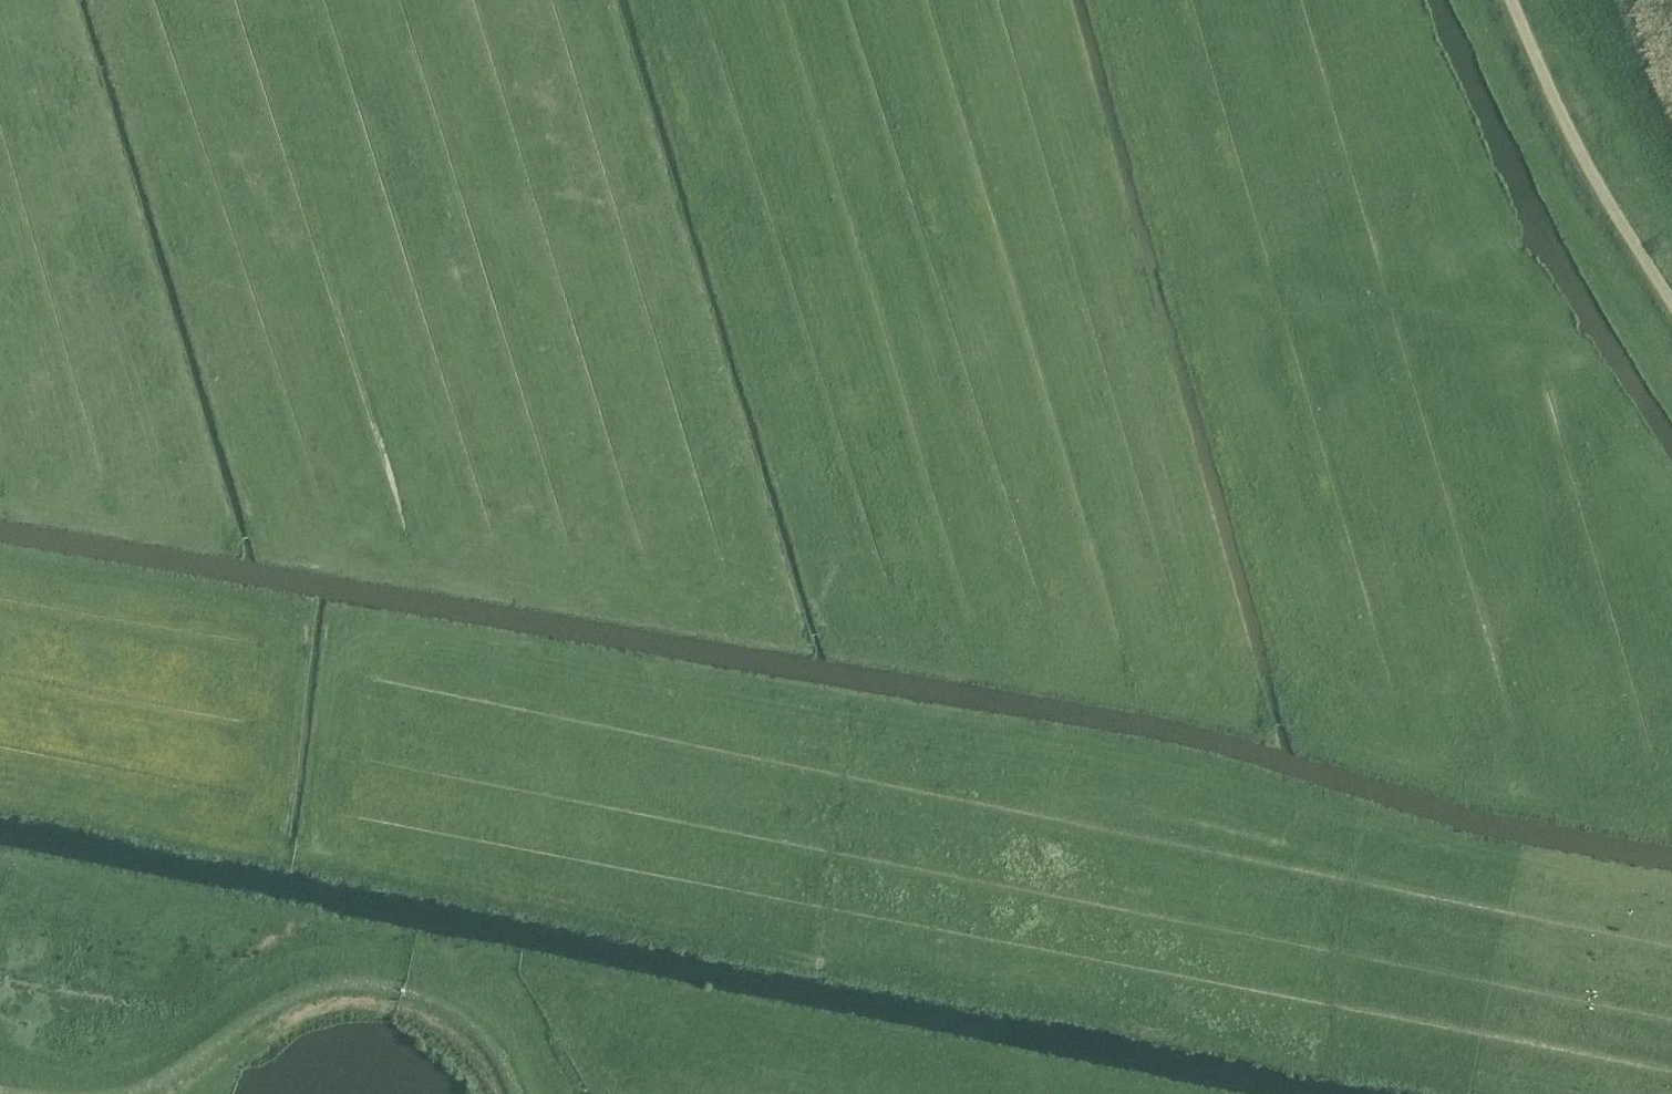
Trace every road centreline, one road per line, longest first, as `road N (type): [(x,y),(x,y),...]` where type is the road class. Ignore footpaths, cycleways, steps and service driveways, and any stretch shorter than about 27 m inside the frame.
road 1 (track): [(512,1093),(506,1067),(429,998),(356,985),(235,1033),(148,1083),(87,1093)]
road 2 (track): [(1671,300),(1578,147),(1512,0)]

